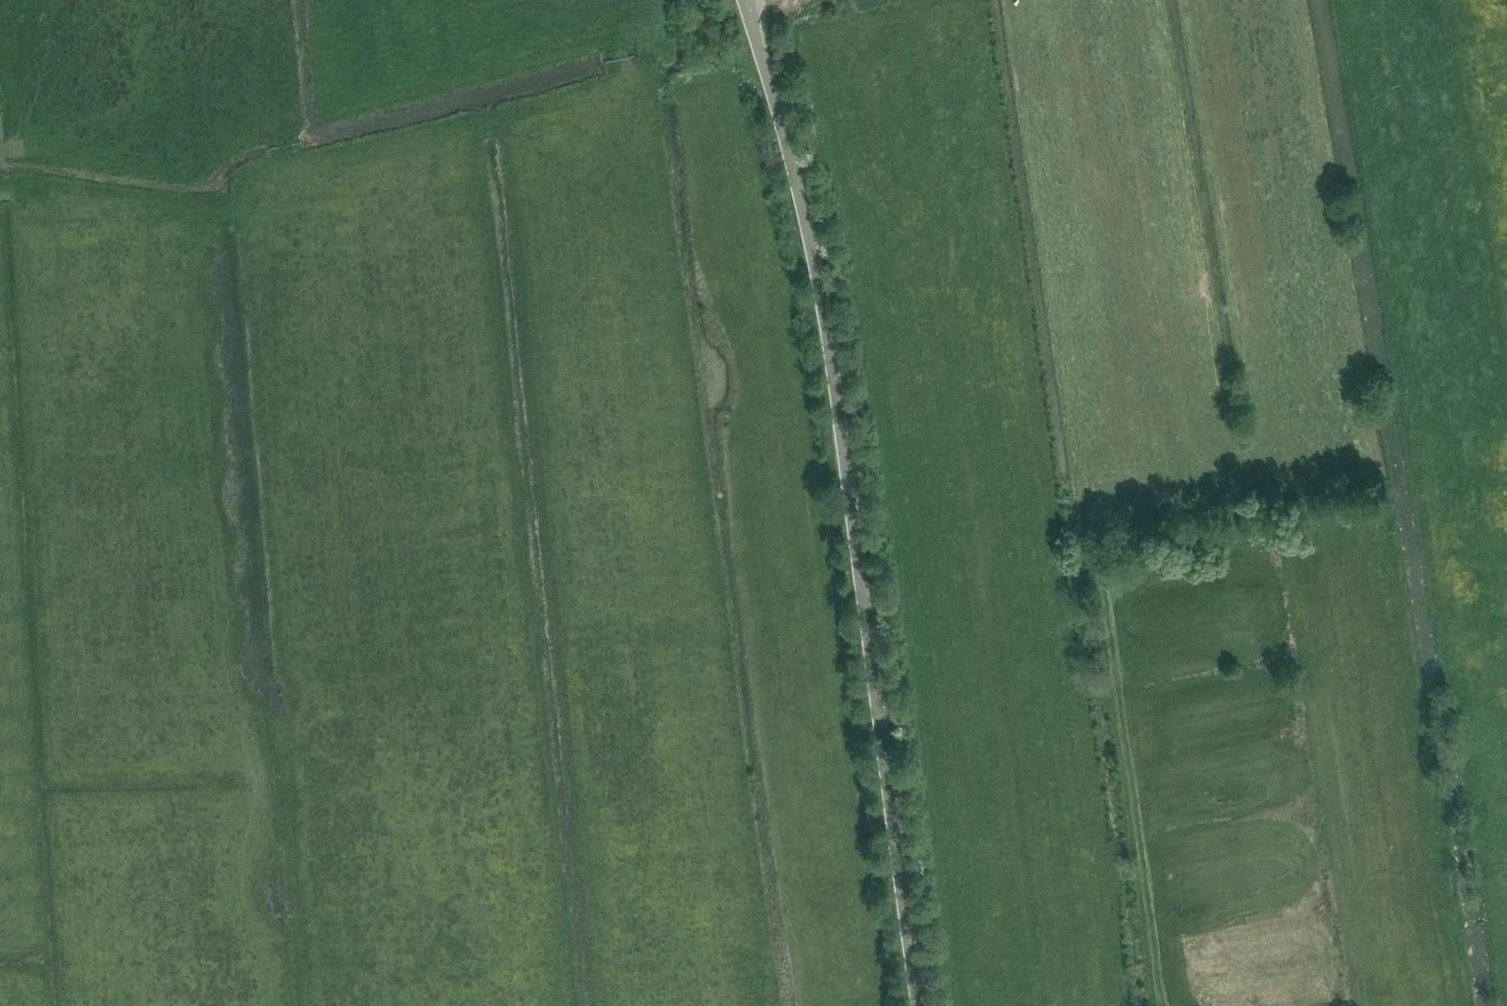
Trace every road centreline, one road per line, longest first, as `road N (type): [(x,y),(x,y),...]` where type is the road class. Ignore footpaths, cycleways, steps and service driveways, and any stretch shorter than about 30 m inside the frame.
road 1 (unclassified): [(920,1005),(832,354),(797,179),(745,0)]

